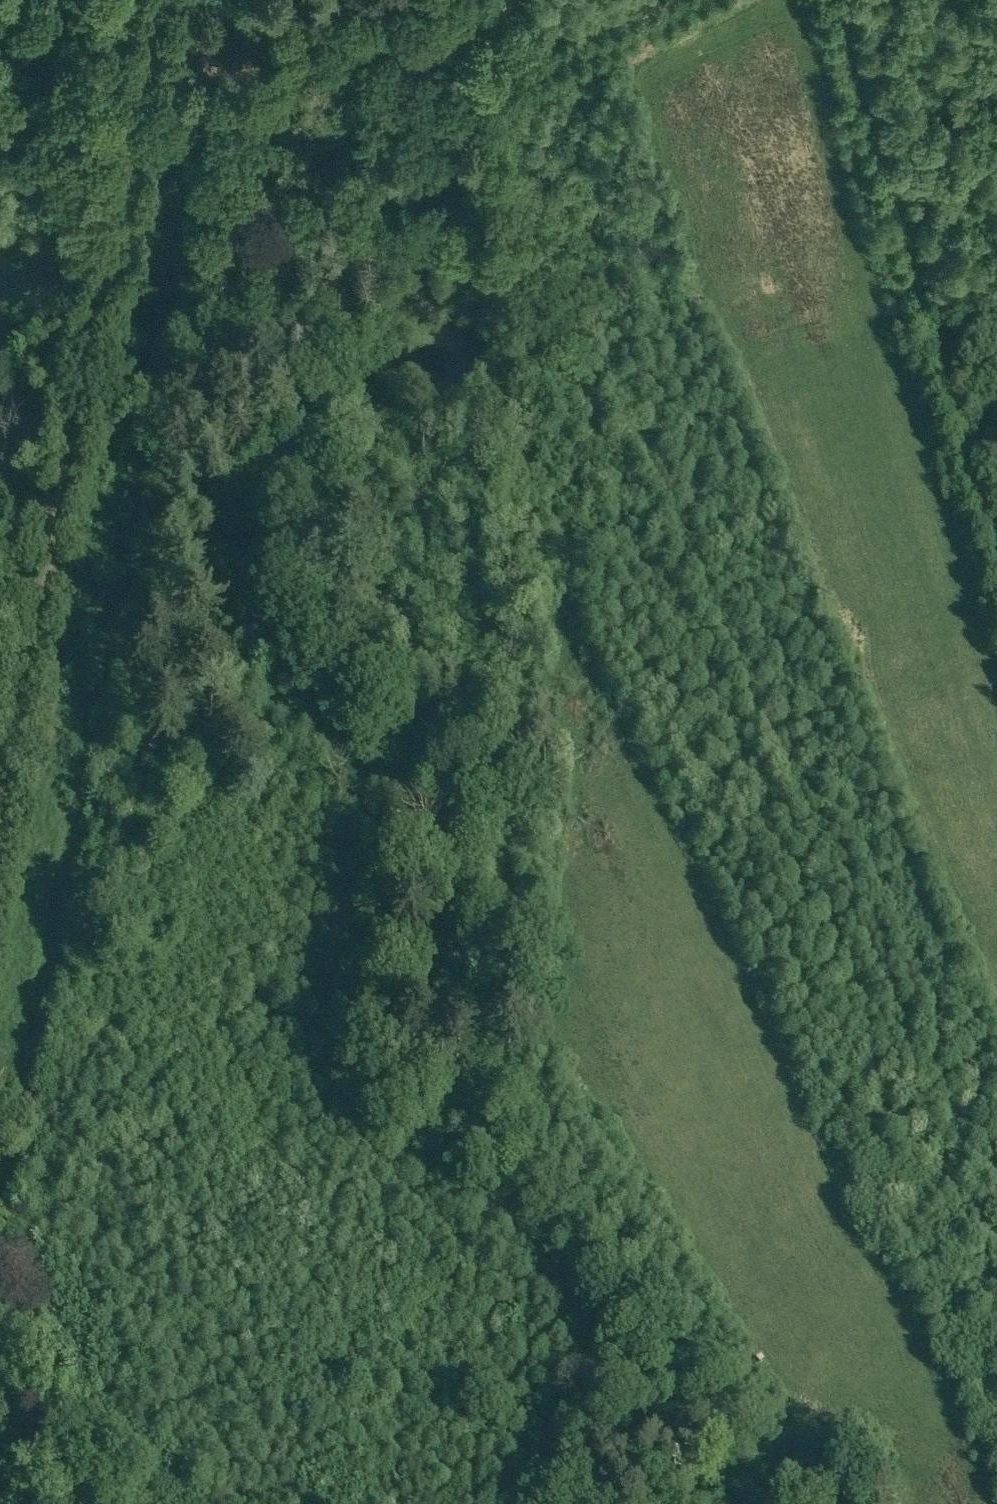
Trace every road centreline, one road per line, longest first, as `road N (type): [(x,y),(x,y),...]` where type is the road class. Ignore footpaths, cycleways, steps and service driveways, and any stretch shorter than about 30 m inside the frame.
road 1 (track): [(152,0),(0,807)]
road 2 (track): [(0,1380),(82,1503)]

